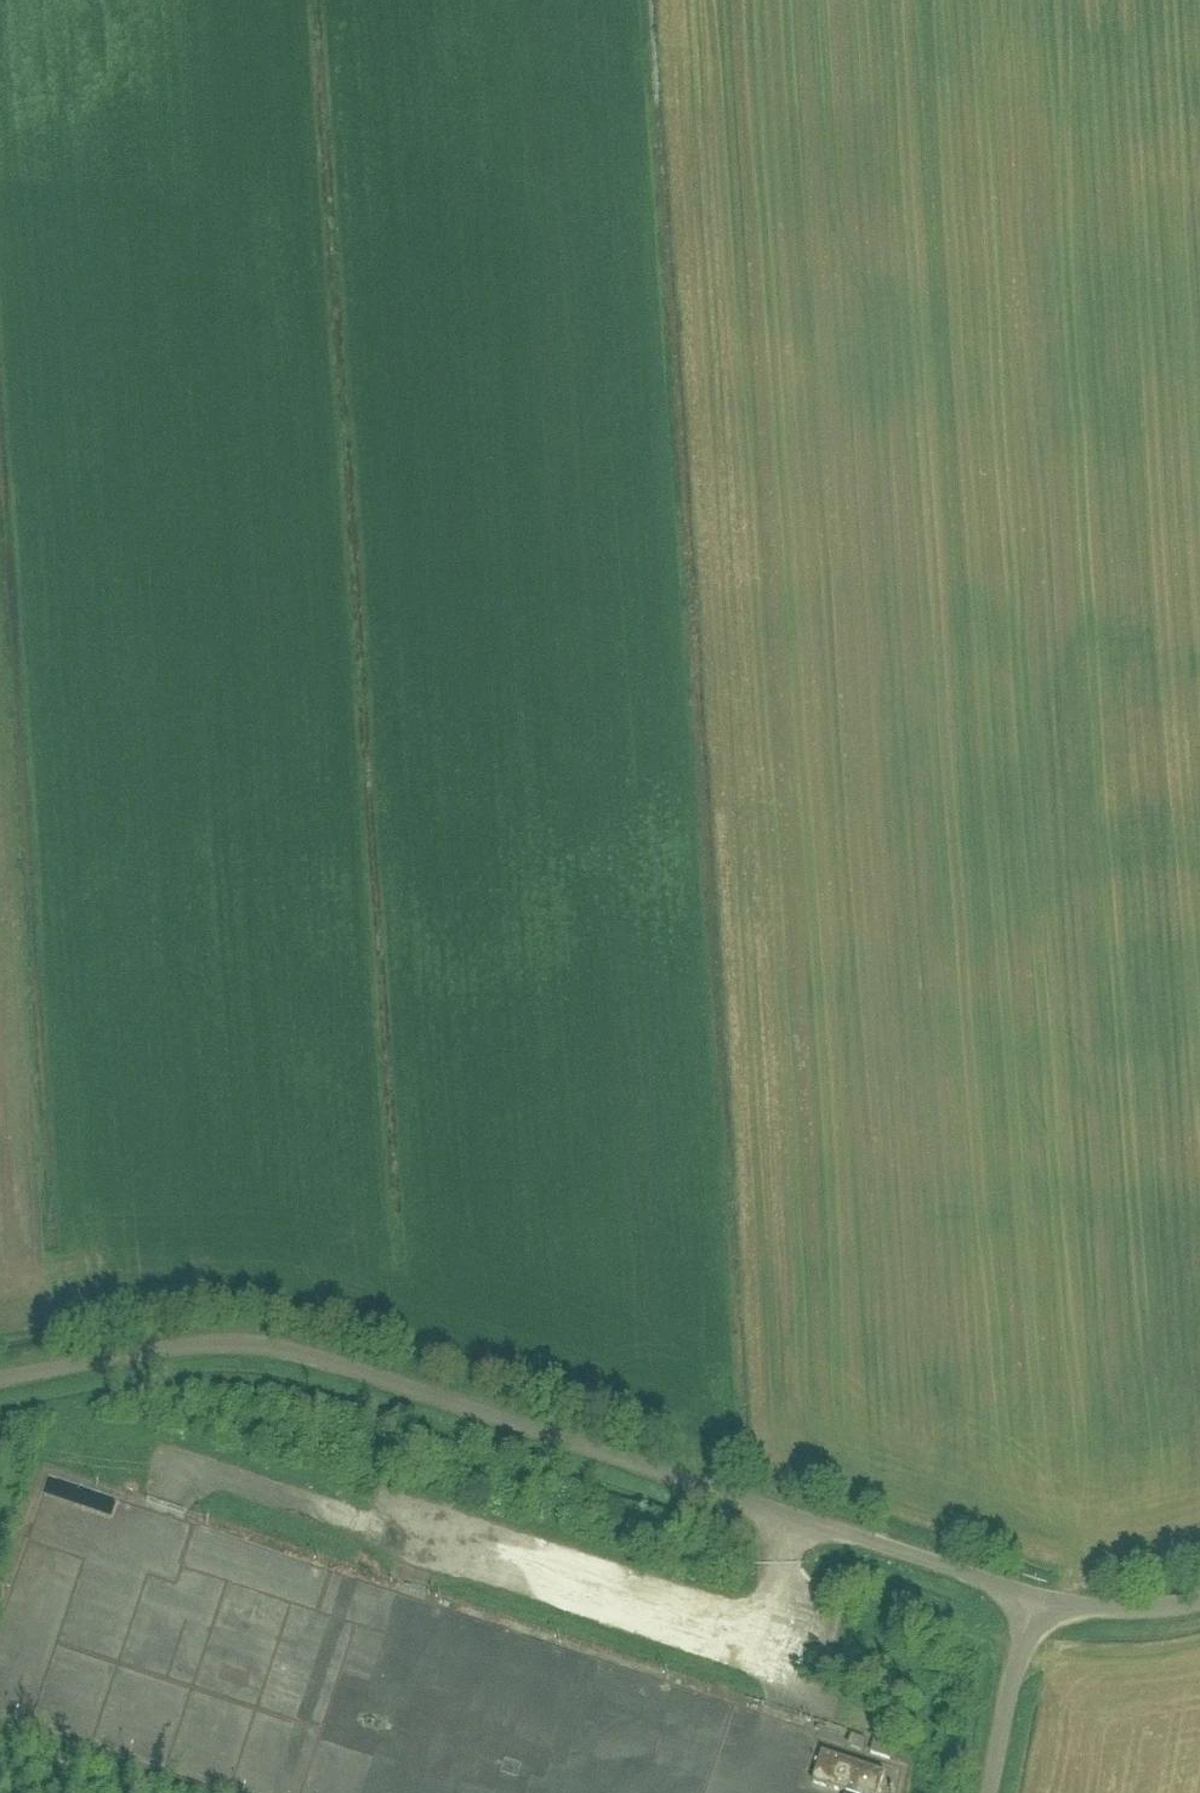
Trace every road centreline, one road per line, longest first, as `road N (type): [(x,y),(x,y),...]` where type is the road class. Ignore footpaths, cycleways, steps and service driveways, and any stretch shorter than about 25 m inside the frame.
road 1 (unclassified): [(1035,1595),(301,1352),(197,1345),(0,1378)]
road 2 (unclassified): [(989,1792),(1035,1595)]
road 3 (unclassified): [(1199,1600),(1086,1607),(1035,1595)]

